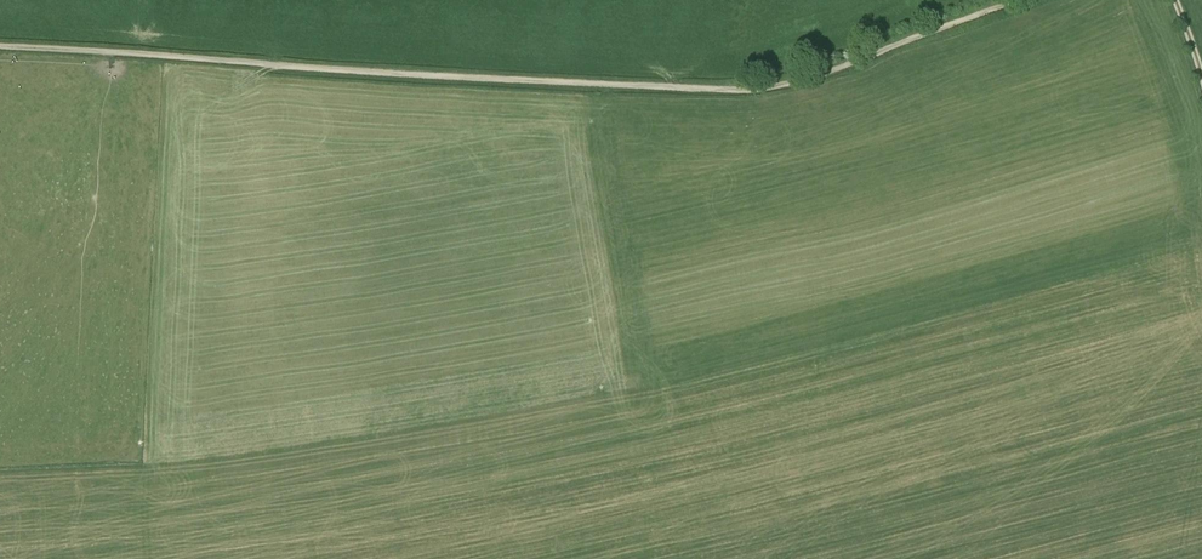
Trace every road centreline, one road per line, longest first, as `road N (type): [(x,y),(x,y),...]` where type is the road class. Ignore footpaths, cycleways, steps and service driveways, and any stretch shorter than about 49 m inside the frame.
road 1 (track): [(1017,0),(819,75),(745,91),(0,46)]

